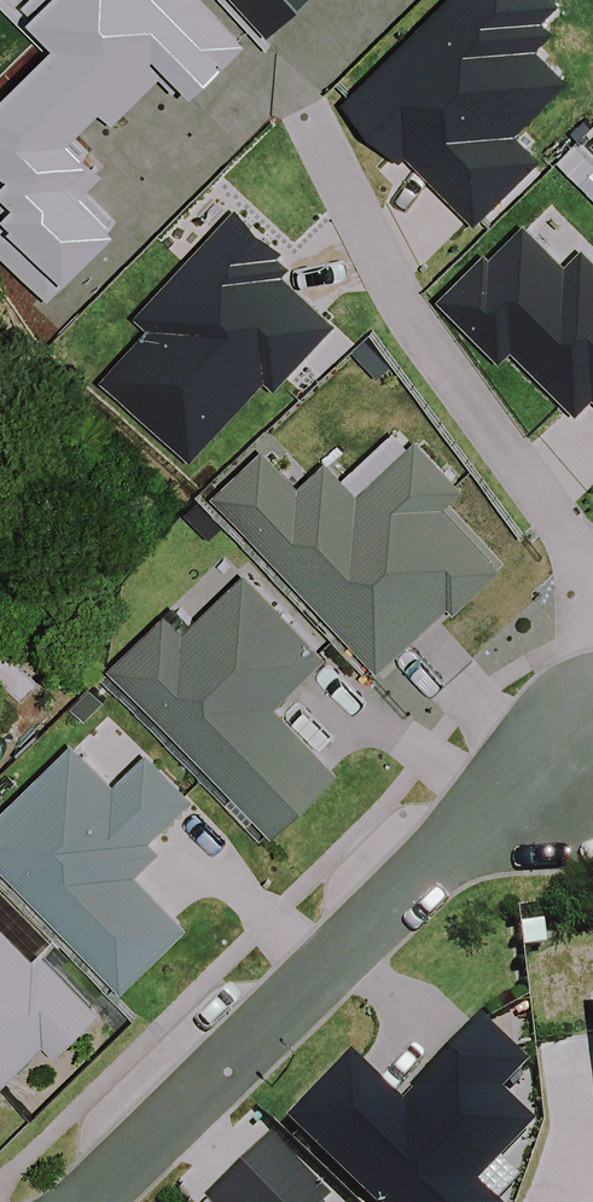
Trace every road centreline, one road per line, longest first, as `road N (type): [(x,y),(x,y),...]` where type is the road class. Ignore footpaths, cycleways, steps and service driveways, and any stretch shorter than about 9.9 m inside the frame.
road 1 (residential): [(93,1201),(463,843),(592,777)]
road 2 (residential): [(591,605),(566,535),(420,335),(297,92)]

